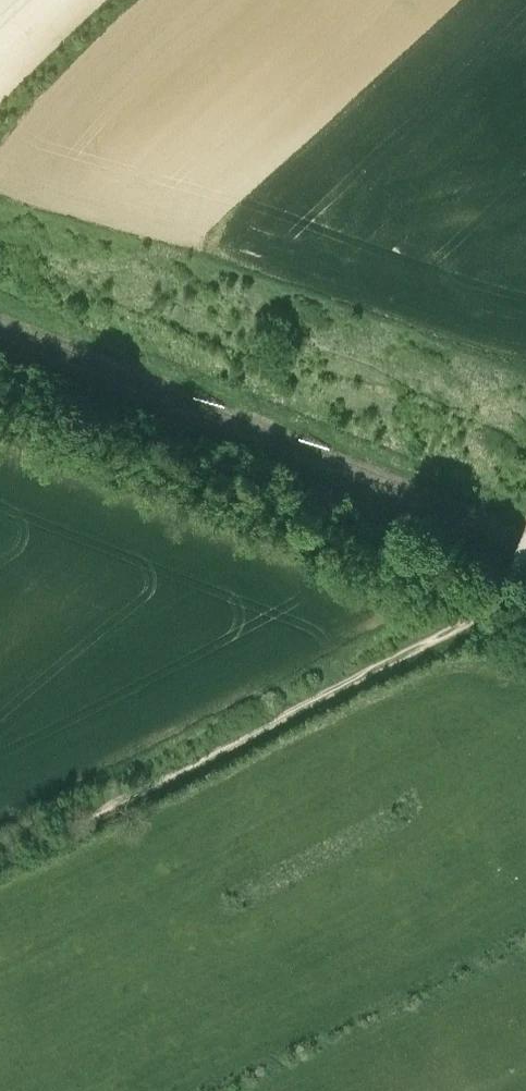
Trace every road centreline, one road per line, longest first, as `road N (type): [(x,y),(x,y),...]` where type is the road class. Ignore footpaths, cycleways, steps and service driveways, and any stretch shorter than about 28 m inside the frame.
road 1 (track): [(0,860),(466,624),(507,589),(525,543)]

